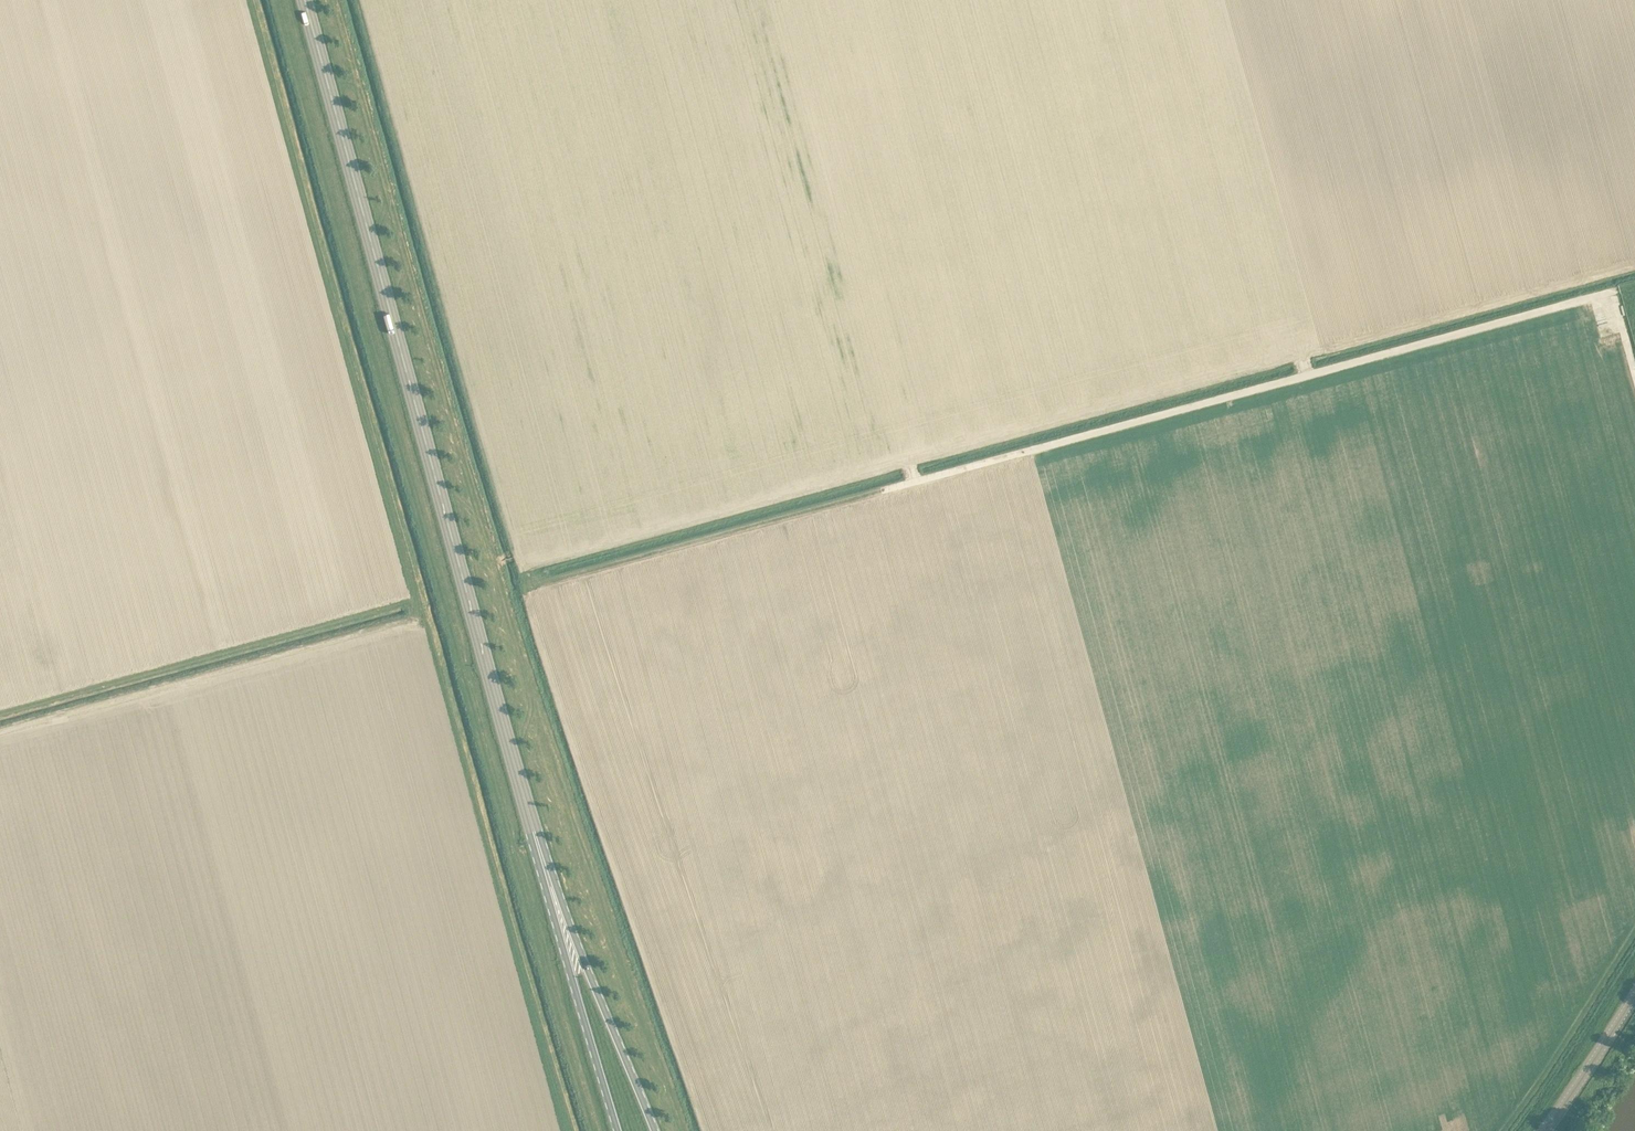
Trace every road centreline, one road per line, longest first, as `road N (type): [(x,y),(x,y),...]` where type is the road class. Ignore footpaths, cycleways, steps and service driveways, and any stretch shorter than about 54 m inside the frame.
road 1 (trunk): [(554,899),(304,0)]
road 2 (trunk): [(654,1130),(554,899)]
road 3 (trunk): [(554,899),(615,1130)]
road 4 (tertiary): [(1542,1130),(1634,992)]

